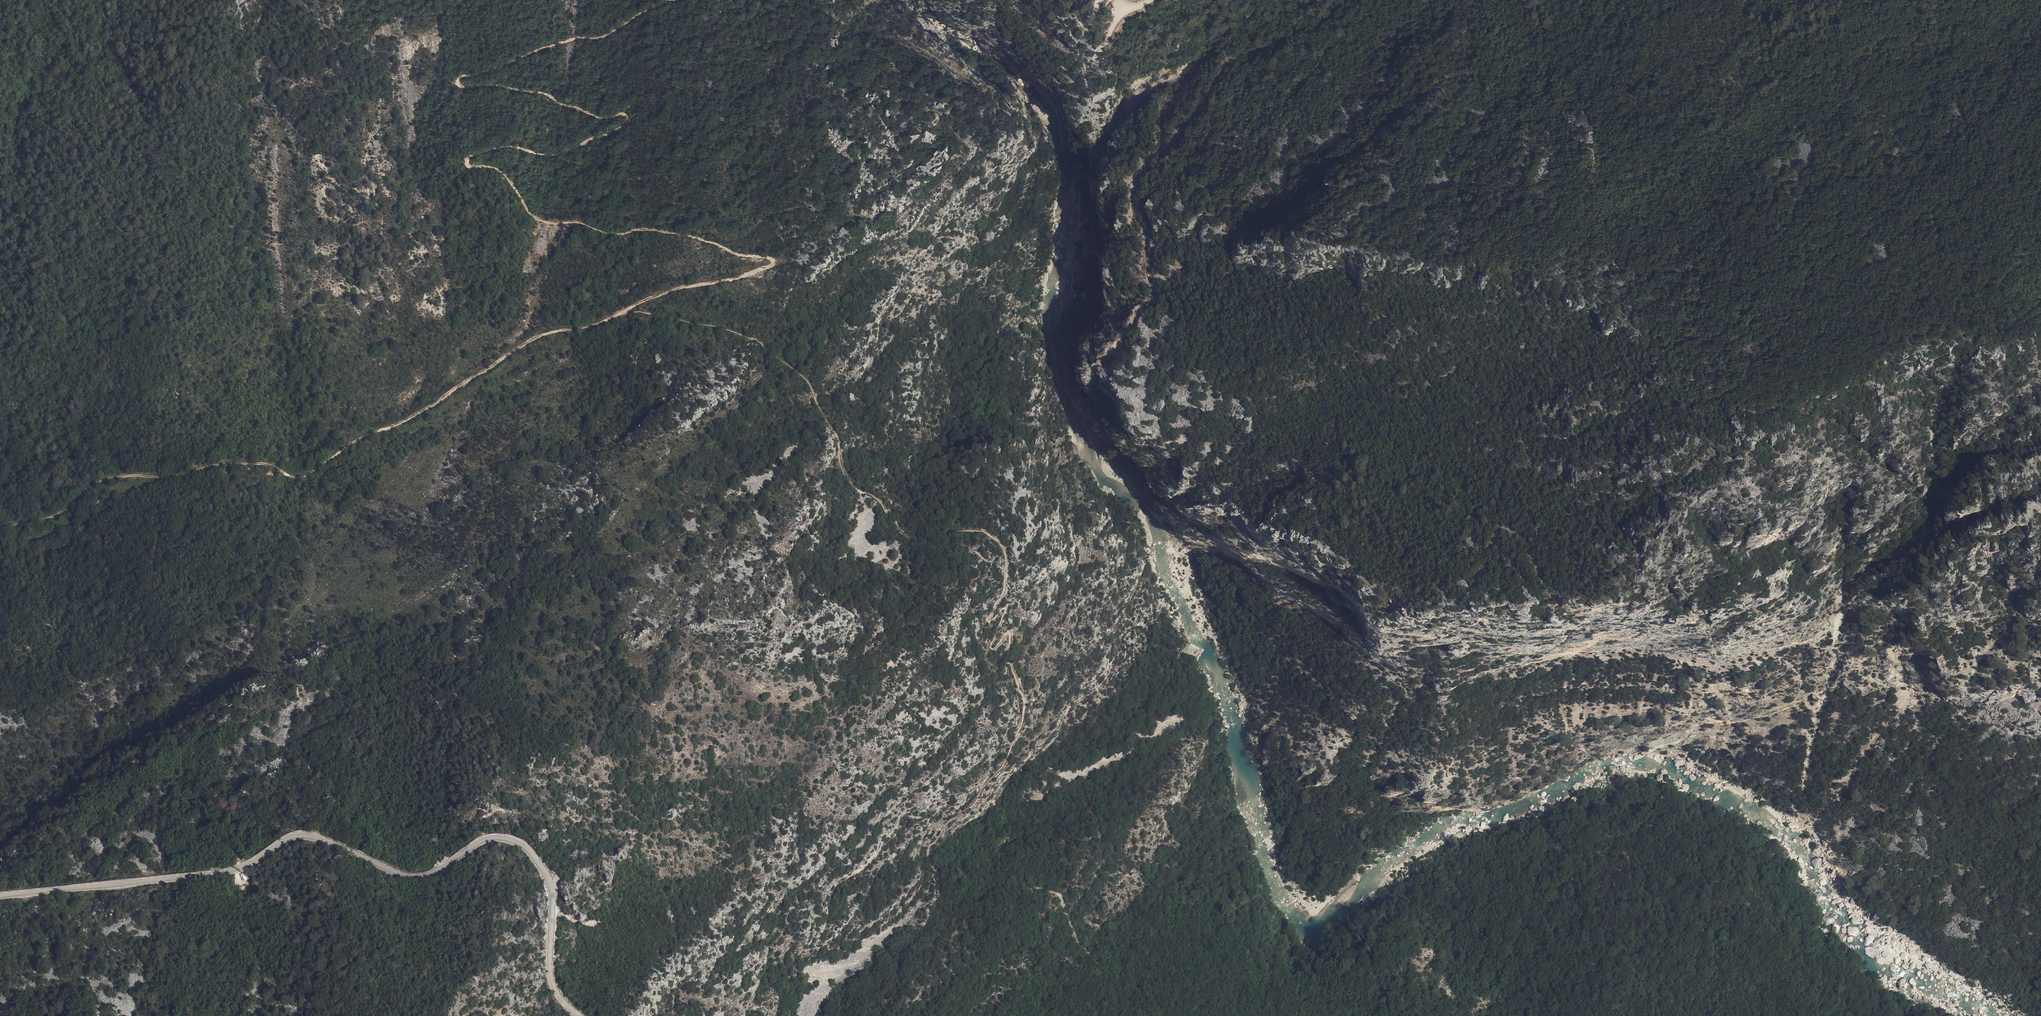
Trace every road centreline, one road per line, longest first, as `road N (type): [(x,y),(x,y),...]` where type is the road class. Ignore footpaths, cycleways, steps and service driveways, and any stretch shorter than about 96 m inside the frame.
road 1 (track): [(678,0),(608,35),(560,42),(460,82),(528,89),(603,114),(625,111),(627,120),(551,155),(513,144),(473,151),(471,164),(508,176),(532,212),(613,232),(650,227),(768,255),(767,265),(740,276),(634,305)]
road 2 (secondary): [(0,897),(223,872),(299,837),(418,876),(501,838),(526,848),(549,880),(550,975),(577,1015)]
road 3 (track): [(0,533),(48,519),(112,480),(249,462),(309,477),(544,332),(634,305)]
road 4 (track): [(1344,0),(1318,22),(1227,60),(1174,141),(1137,176),(1129,198),(1146,236),(1154,299),(1109,365)]

